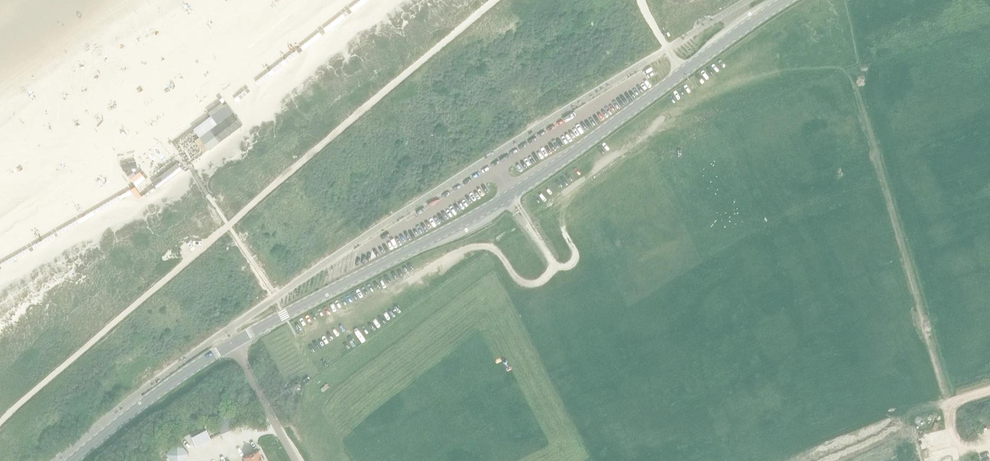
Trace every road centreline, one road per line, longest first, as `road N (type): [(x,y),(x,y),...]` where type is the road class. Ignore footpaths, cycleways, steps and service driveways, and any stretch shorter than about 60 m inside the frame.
road 1 (secondary): [(233,343),(482,217),(786,0)]
road 2 (secondary): [(69,460),(233,343)]
road 3 (unclassified): [(297,460),(233,343)]

